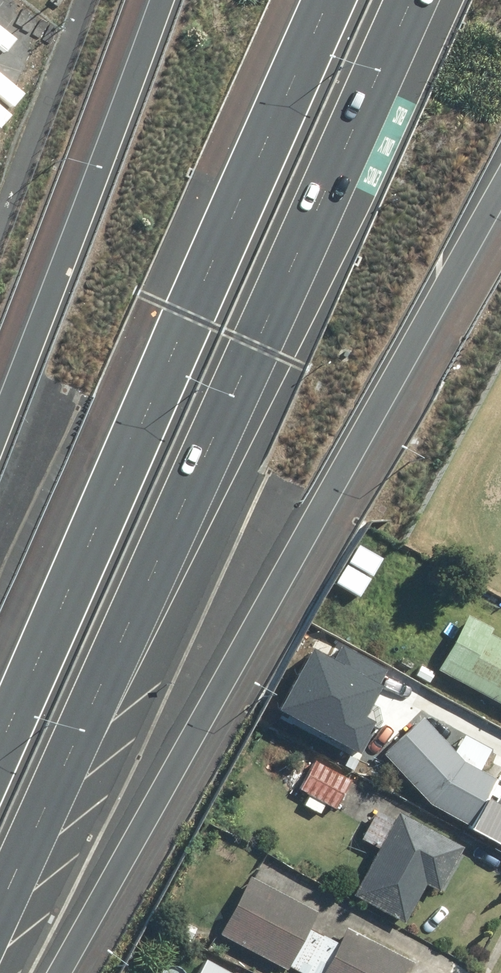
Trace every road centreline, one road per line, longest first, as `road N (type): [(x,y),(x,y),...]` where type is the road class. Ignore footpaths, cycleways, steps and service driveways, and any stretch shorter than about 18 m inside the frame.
road 1 (motorway): [(402,0),(0,873)]
road 2 (motorway): [(500,180),(57,972)]
road 3 (motorway): [(0,694),(314,0)]
road 4 (motorway): [(0,401),(147,0)]

